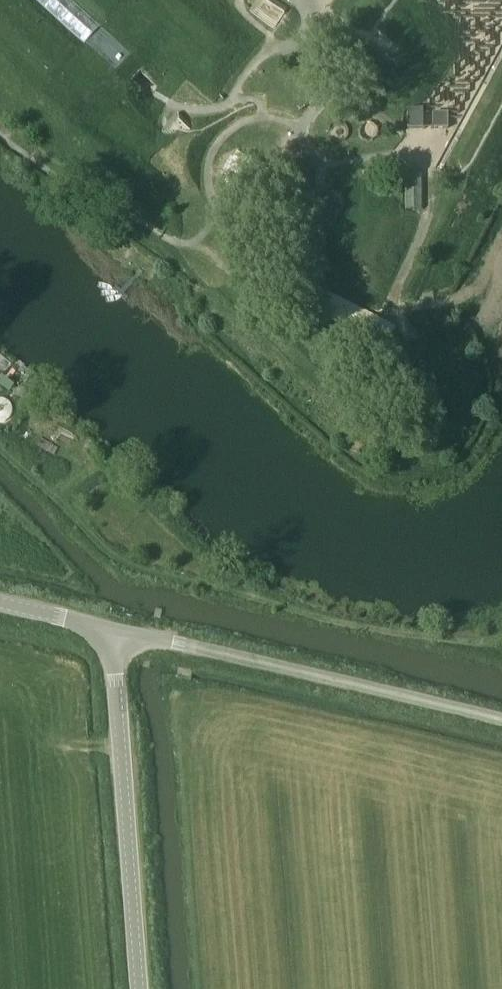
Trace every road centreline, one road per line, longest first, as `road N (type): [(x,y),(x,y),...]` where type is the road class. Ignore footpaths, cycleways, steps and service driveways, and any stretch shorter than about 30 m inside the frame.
road 1 (unclassified): [(501,718),(107,633)]
road 2 (unclassified): [(134,988),(107,633)]
road 3 (track): [(198,586),(125,565),(0,439)]

